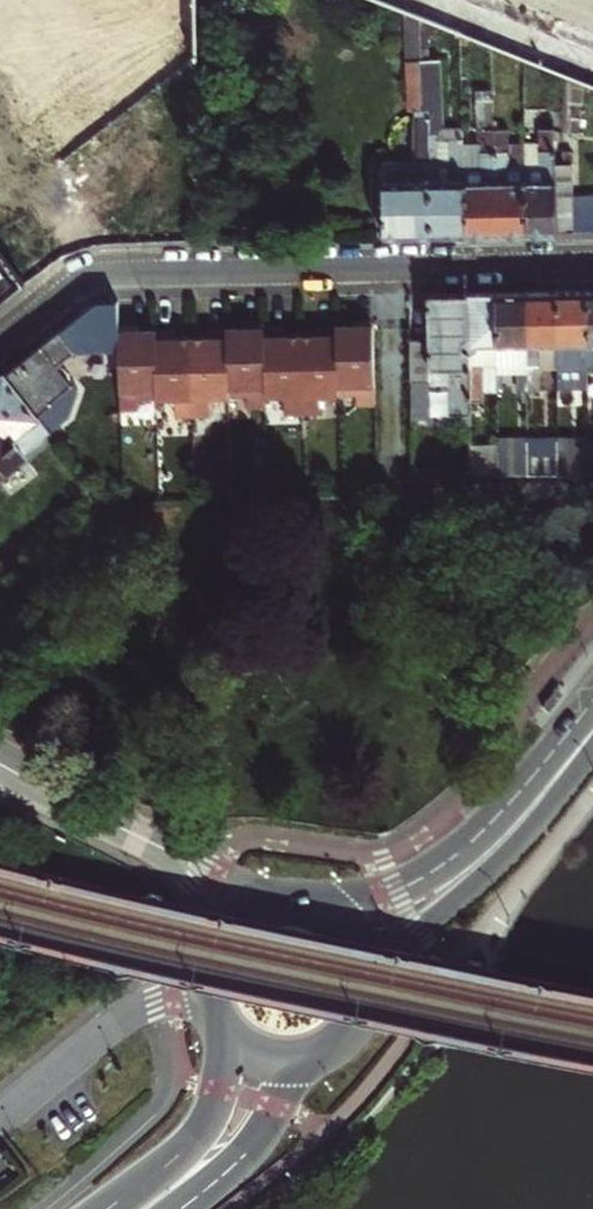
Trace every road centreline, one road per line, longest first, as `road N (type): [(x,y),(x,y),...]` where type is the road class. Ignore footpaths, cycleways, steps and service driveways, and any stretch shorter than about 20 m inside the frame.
road 1 (residential): [(0,338),(91,277),(592,262)]
road 2 (primary): [(592,699),(454,855),(399,890),(325,905)]
road 3 (primary): [(370,979),(484,888),(592,759)]
road 4 (primary): [(220,1026),(222,1074),(199,1133),(107,1208)]
road 5 (primary): [(179,1208),(243,1156),(313,1056)]
road 6 (residential): [(291,896),(140,839)]
road 7 (residential): [(140,839),(0,764)]
road 8 (residential): [(140,839),(192,887),(219,933)]

